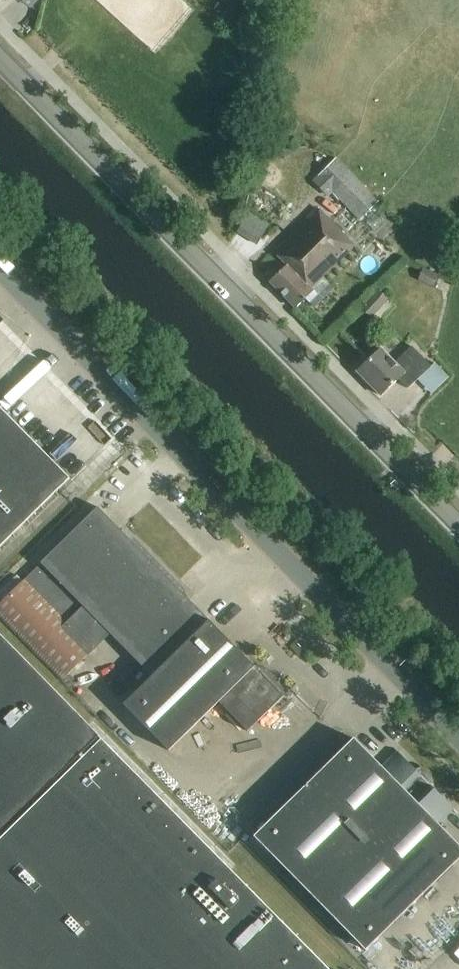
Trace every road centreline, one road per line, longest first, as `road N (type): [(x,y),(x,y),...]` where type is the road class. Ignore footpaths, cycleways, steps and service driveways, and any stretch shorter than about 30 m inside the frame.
road 1 (secondary): [(458,527),(0,61)]
road 2 (unclassified): [(458,736),(0,272)]

